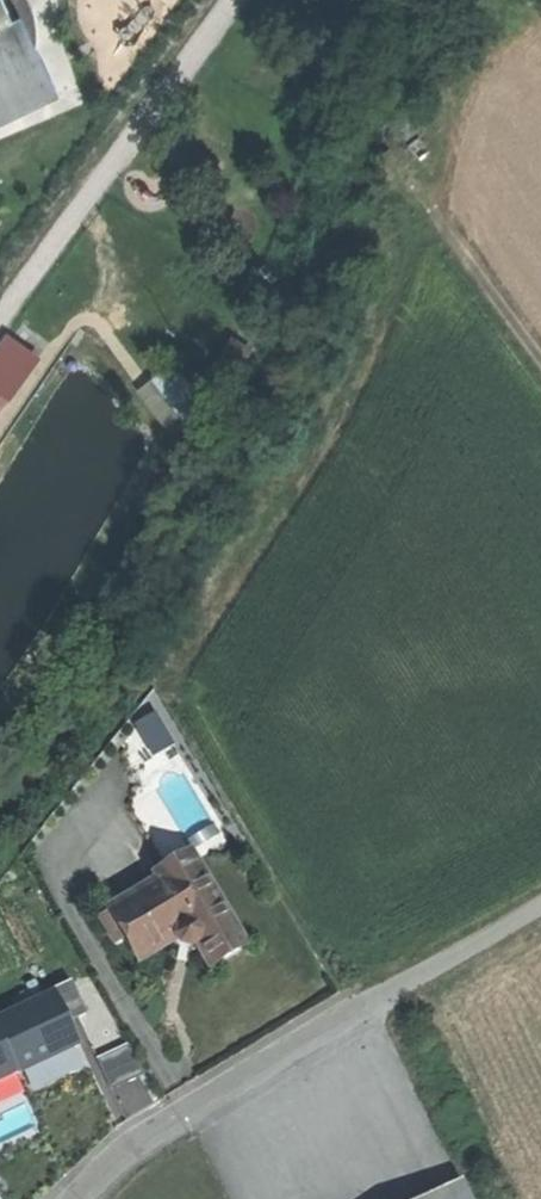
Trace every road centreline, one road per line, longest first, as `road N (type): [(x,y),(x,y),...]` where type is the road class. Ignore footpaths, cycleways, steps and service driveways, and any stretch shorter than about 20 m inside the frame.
road 1 (residential): [(391,993),(127,1153),(79,1198)]
road 2 (unclassified): [(540,899),(391,993)]

